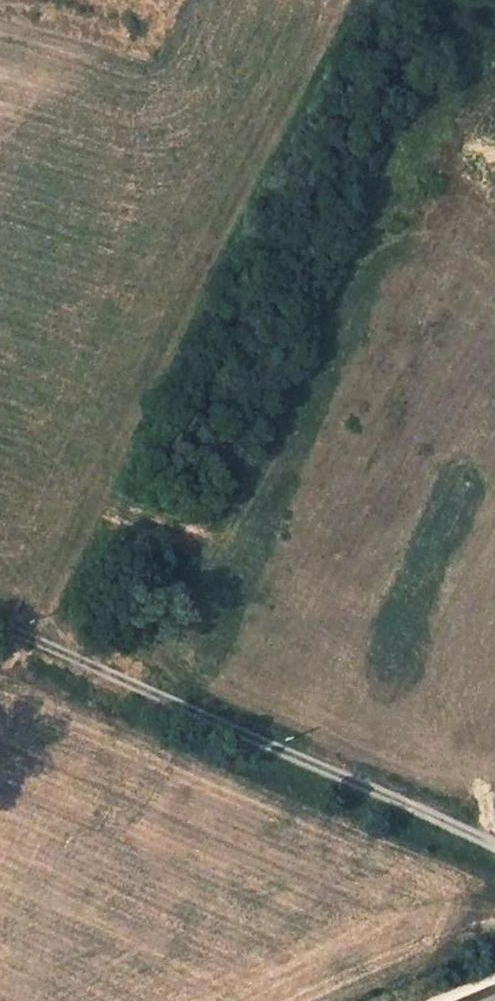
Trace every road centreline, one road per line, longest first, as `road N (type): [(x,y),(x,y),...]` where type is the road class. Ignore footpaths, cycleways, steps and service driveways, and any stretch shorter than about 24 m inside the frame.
road 1 (unclassified): [(0,629),(494,844)]

